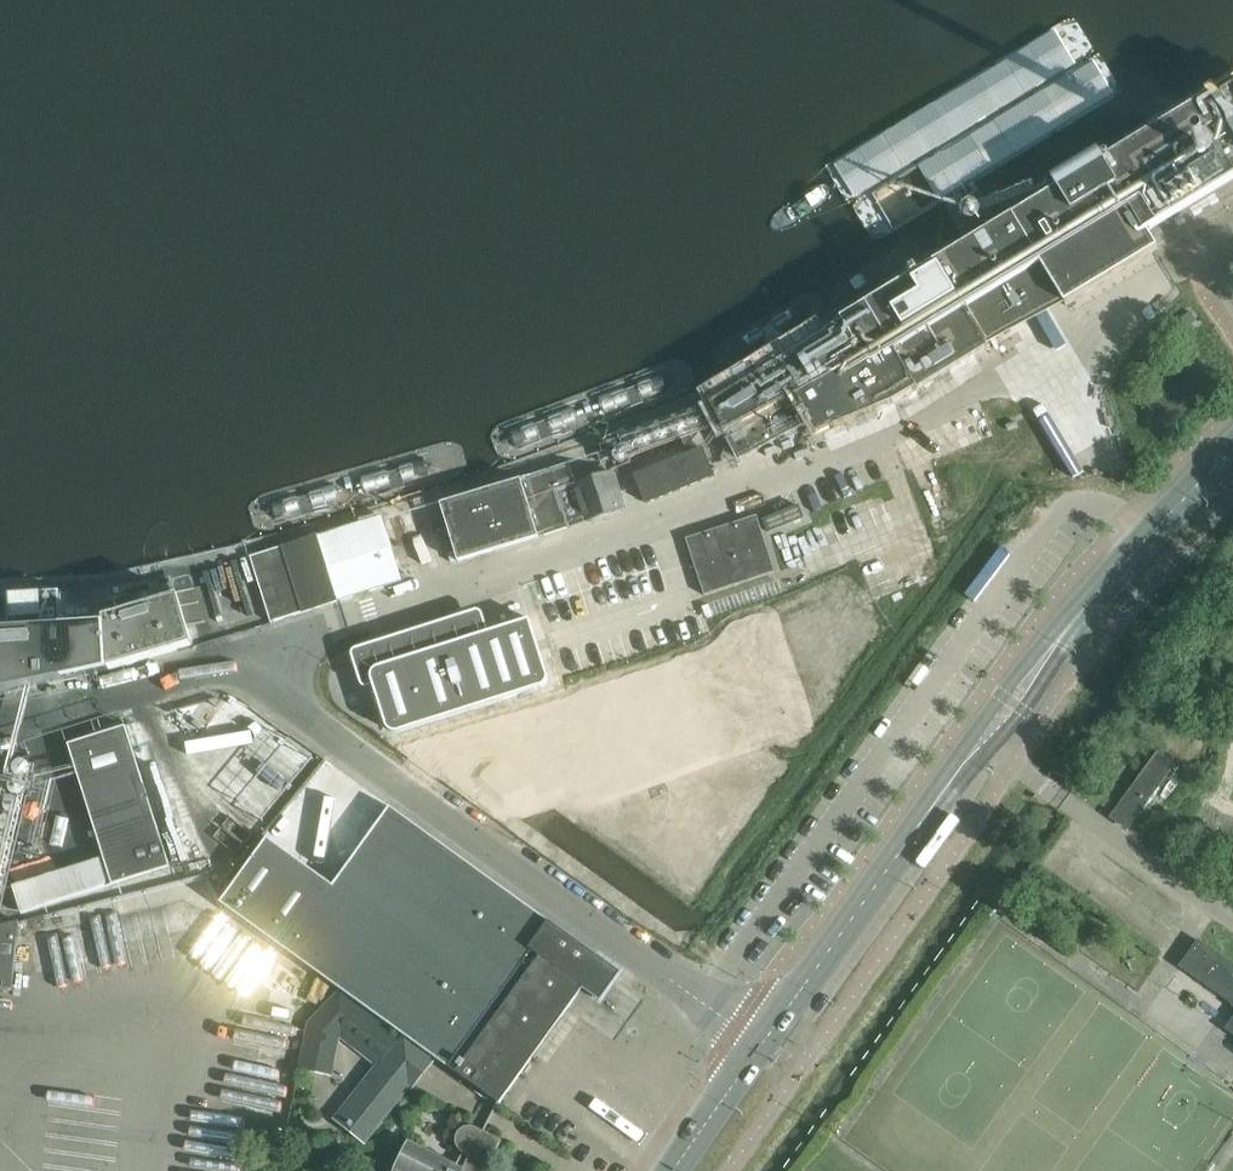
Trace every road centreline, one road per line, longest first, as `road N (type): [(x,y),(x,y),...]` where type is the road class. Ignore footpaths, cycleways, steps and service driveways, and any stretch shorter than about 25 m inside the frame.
road 1 (unclassified): [(268,659),(653,530),(813,467),(1011,380),(1206,252)]
road 2 (secondary): [(767,1052),(1092,628),(1232,465)]
road 3 (residential): [(767,1052),(303,713),(268,659)]
road 4 (unclassified): [(0,721),(268,659)]
road 5 (secondary): [(685,1170),(767,1052)]

